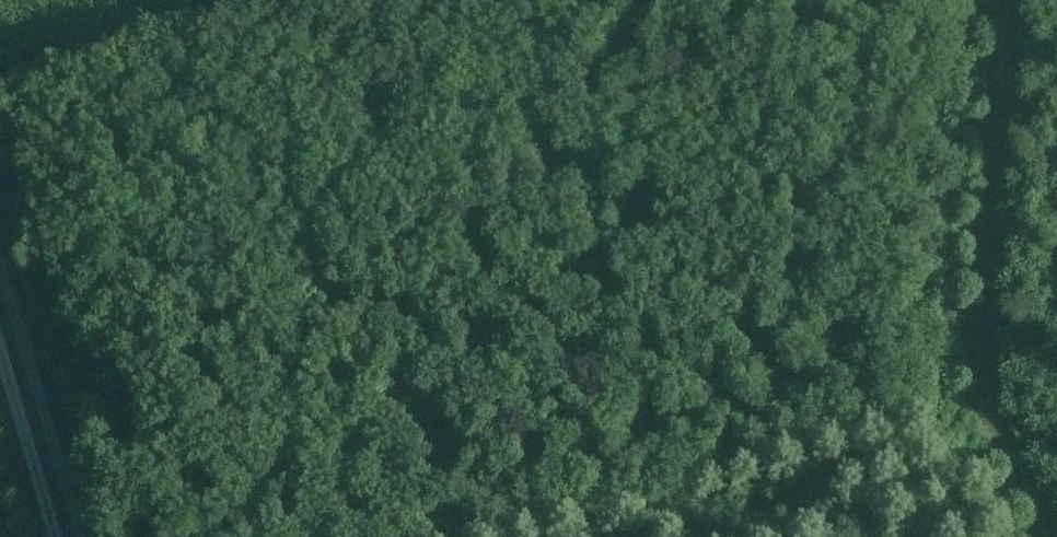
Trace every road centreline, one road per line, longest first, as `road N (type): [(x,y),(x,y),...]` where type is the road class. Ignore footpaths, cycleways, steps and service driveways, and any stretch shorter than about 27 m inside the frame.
road 1 (track): [(77,536),(0,279)]

